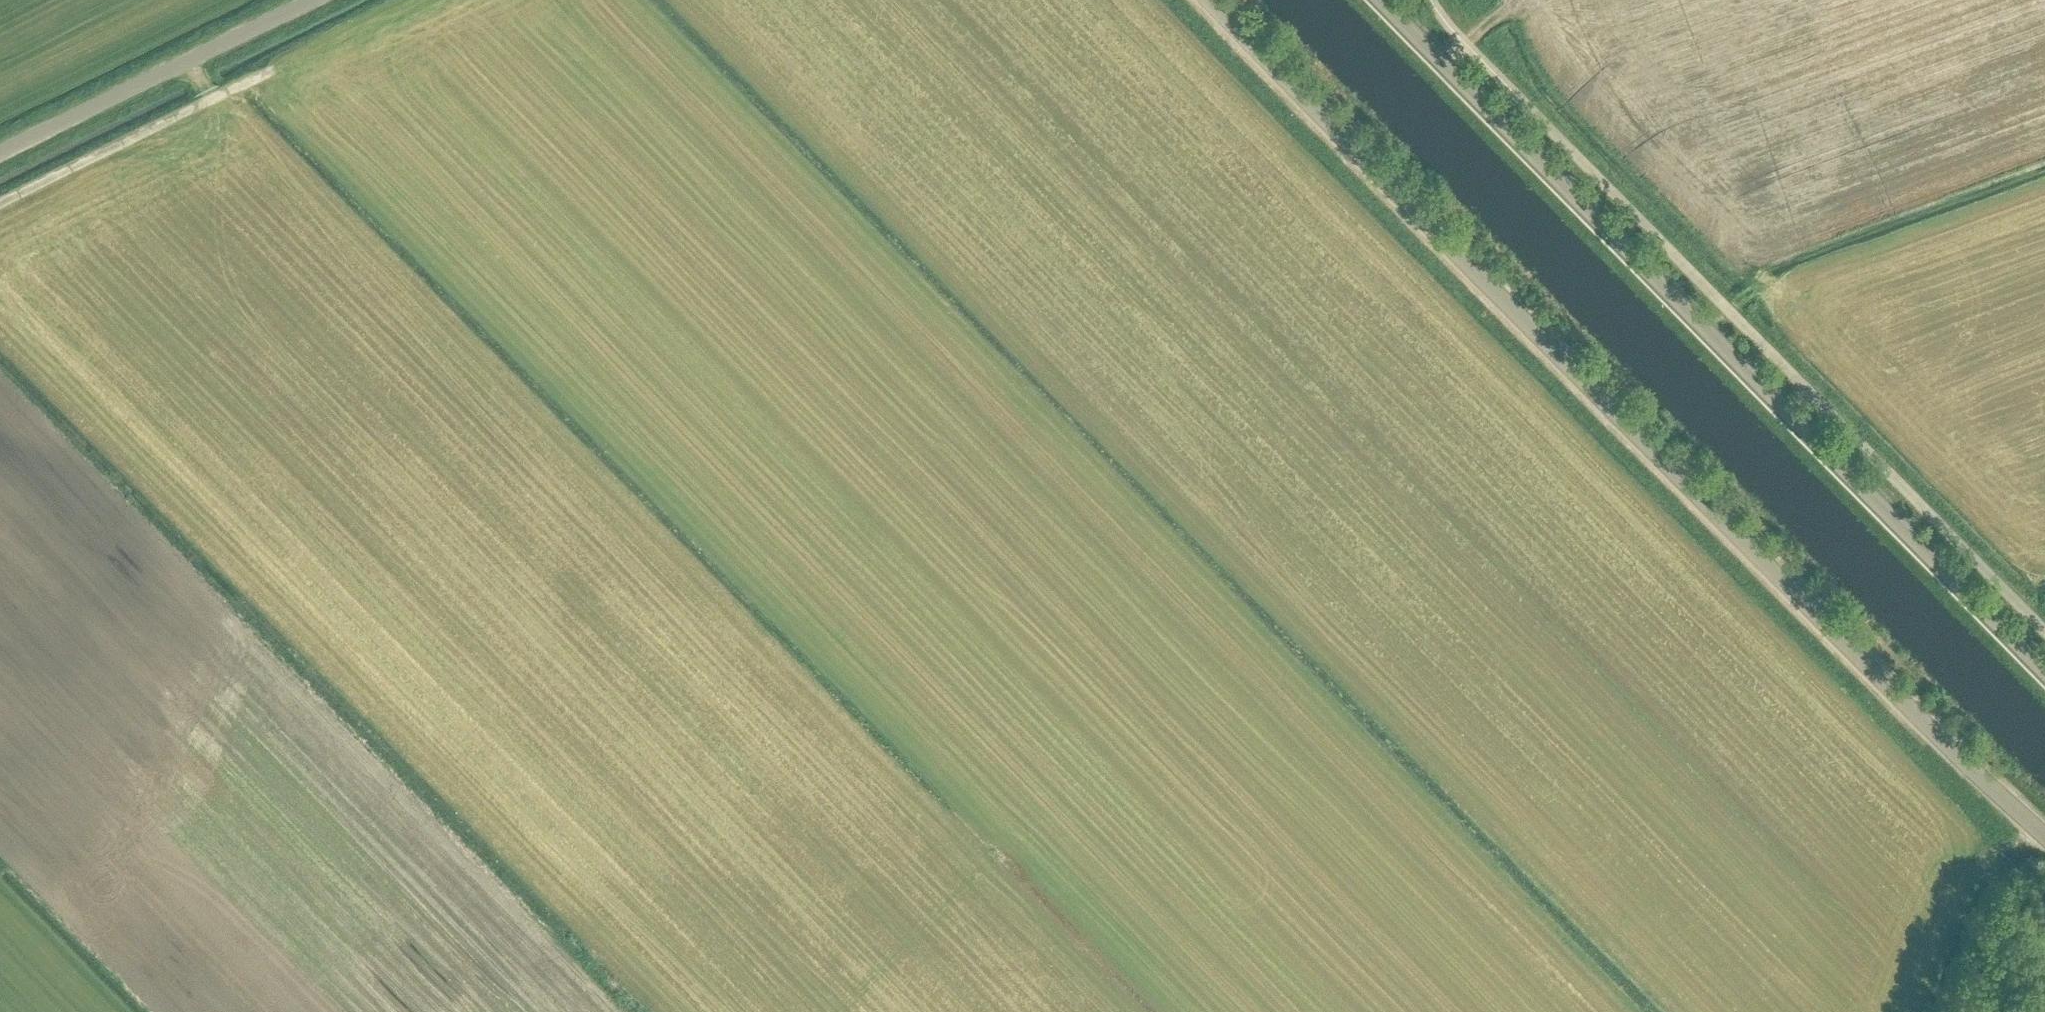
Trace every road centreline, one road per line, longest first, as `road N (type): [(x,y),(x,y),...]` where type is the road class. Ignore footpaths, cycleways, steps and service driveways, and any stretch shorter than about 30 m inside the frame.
road 1 (unclassified): [(2044,830),(1646,445),(1523,304),(1216,0)]
road 2 (secondary): [(2044,673),(1380,0)]
road 3 (unclassified): [(0,140),(288,0)]

